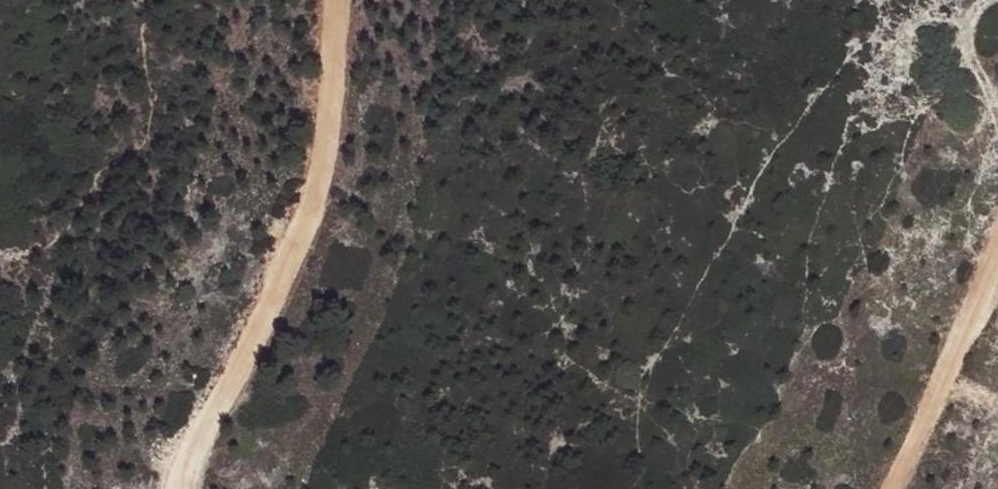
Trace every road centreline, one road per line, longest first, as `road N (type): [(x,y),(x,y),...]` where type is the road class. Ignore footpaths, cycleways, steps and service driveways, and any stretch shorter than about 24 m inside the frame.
road 1 (track): [(188,488),(211,415),(293,250),(320,149),(338,0)]
road 2 (track): [(997,254),(888,488)]

